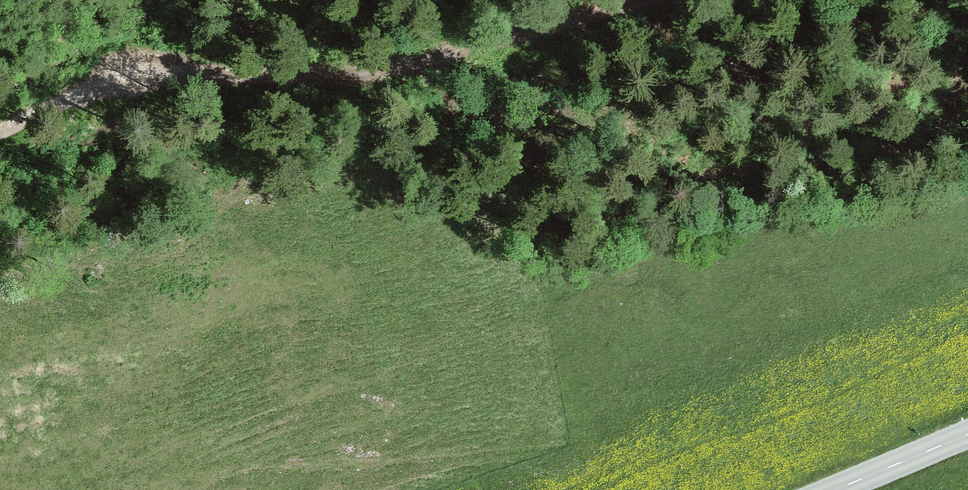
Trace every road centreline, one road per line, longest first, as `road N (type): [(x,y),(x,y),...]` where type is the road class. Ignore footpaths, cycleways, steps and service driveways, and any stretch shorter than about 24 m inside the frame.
road 1 (track): [(654,0),(350,77),(149,78),(70,101),(0,135)]
road 2 (track): [(149,78),(315,0)]
road 3 (secondary): [(832,489),(967,434)]

